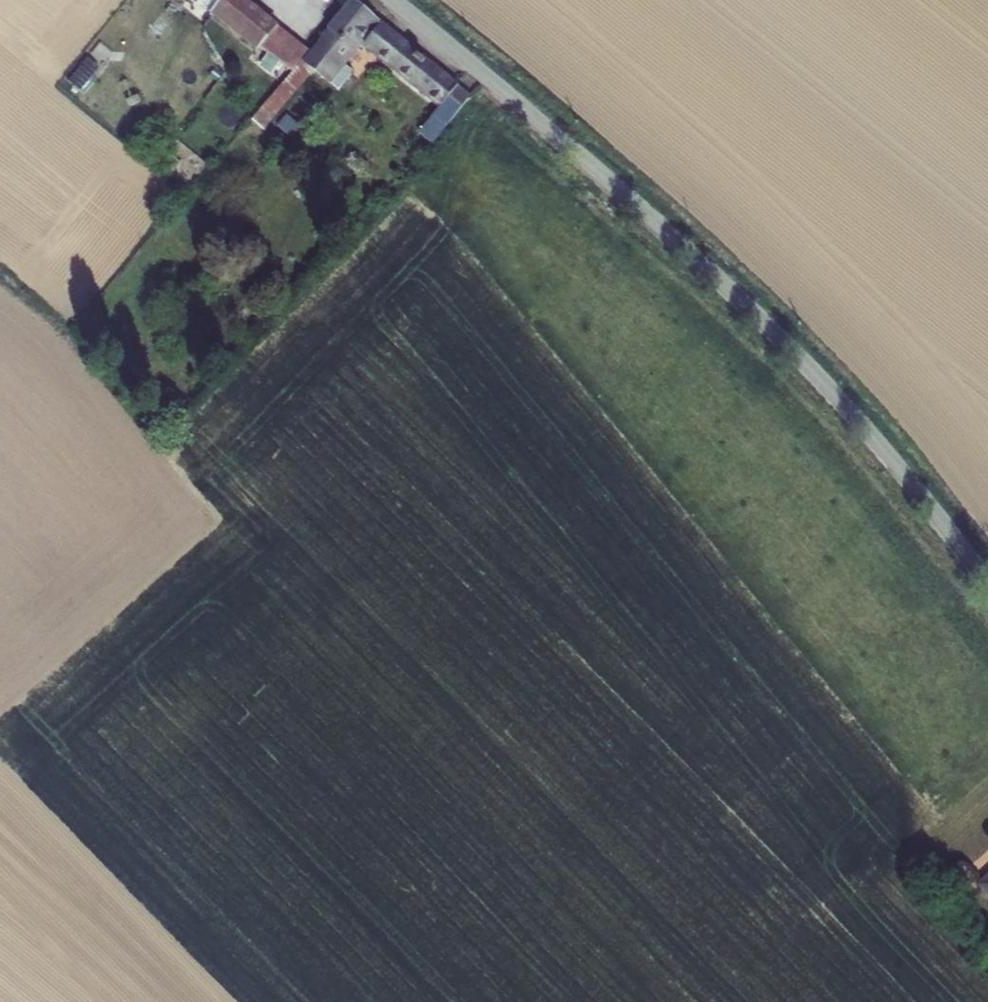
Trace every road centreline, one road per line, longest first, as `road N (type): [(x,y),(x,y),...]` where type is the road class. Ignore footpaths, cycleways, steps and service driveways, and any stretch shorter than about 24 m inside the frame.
road 1 (unclassified): [(394,0),(631,198),(783,340),(886,450),(987,581)]

